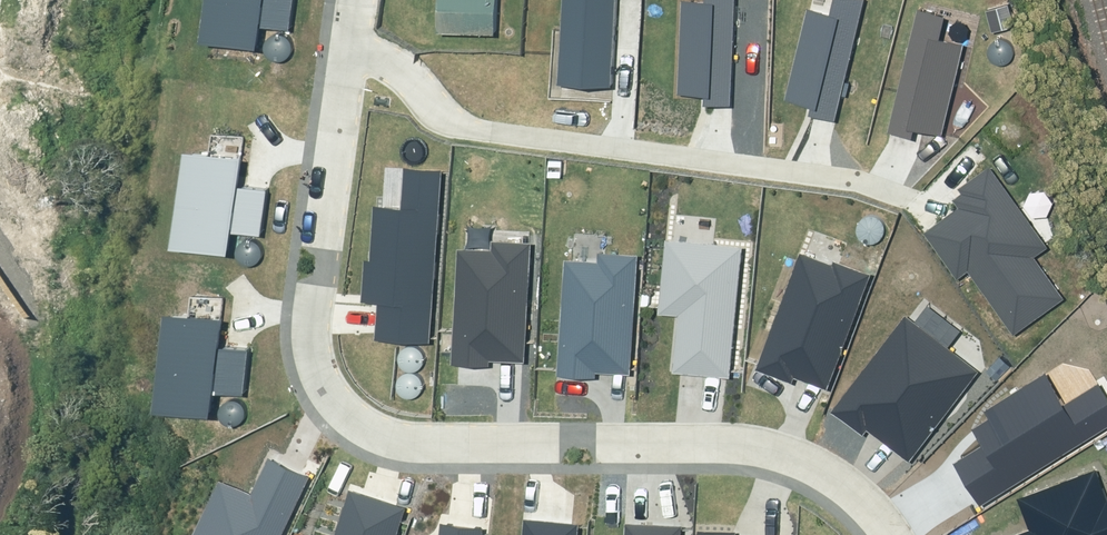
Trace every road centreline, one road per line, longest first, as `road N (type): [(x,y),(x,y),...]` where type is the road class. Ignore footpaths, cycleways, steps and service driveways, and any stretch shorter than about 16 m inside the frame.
road 1 (residential): [(348,47),(303,310),(323,383),(368,426),(410,445),(762,445),(827,470),(889,534)]
road 2 (residential): [(348,47),(391,62),(455,118),(494,129),(859,184),(903,198)]

